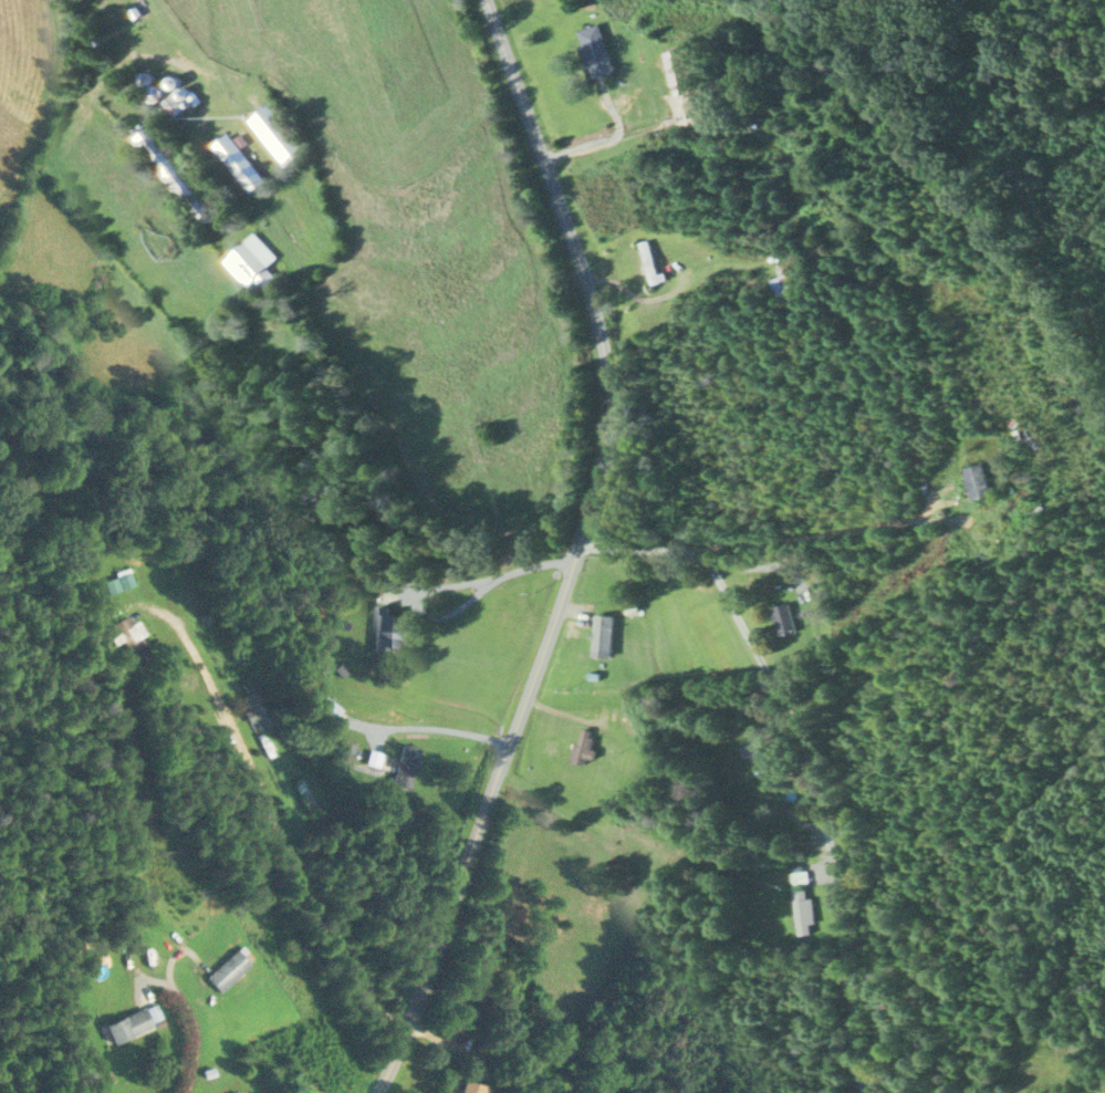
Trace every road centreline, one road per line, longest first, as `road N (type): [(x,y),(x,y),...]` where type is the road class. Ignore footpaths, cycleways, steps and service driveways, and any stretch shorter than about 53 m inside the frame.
road 1 (residential): [(376,1092),(404,1035),(572,559),(604,441),(607,387),(595,313),(485,0)]
road 2 (residential): [(572,559),(654,548),(703,559),(803,731),(821,800),(861,1092)]
road 3 (residential): [(404,1035),(331,936),(171,621)]

